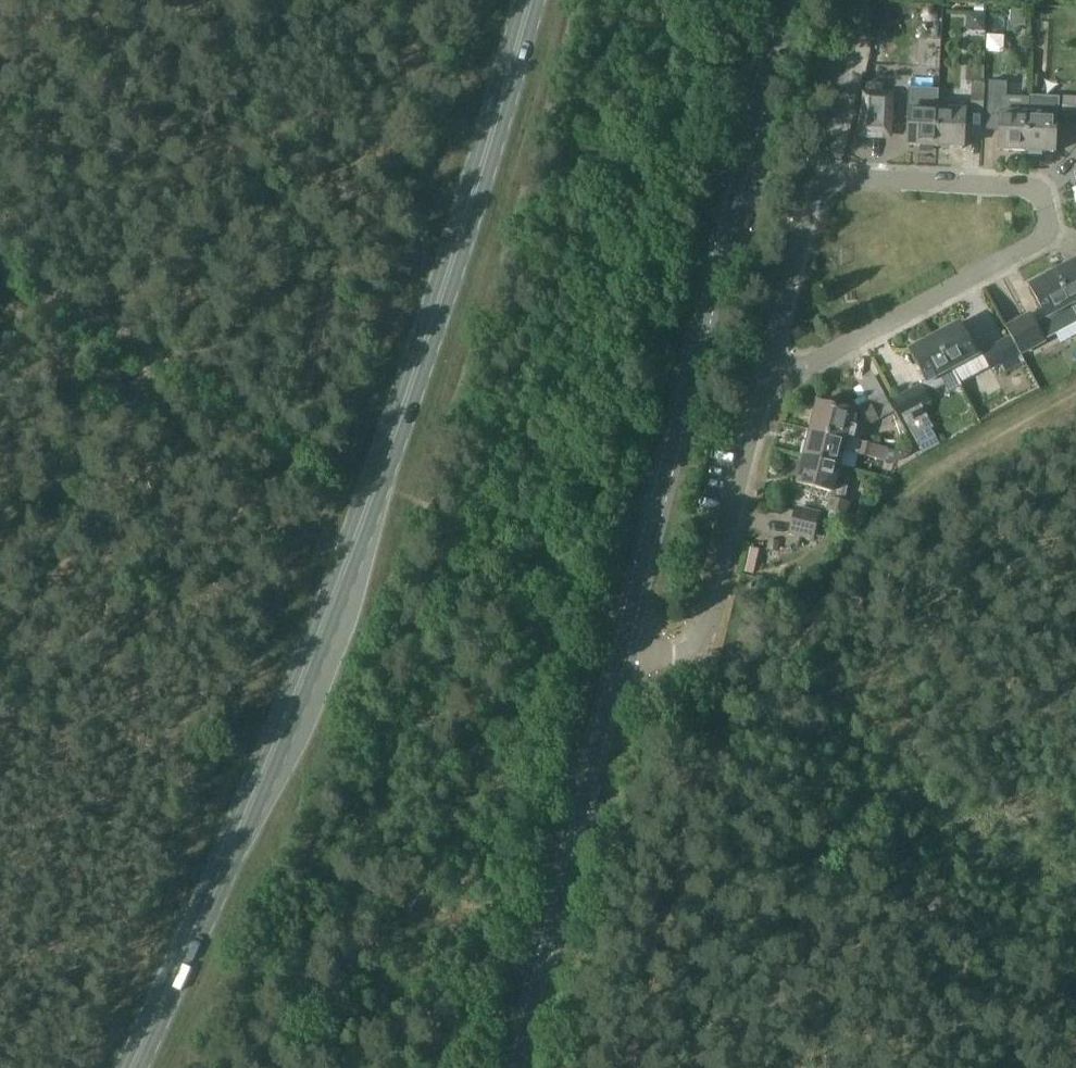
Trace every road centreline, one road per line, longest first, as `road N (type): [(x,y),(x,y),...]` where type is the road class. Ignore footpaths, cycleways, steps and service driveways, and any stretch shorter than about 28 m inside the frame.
road 1 (primary): [(528,0),(349,551),(130,1067)]
road 2 (unclassified): [(624,651),(784,0)]
road 3 (residential): [(770,381),(1035,240),(1045,214),(1041,189),(1029,180),(821,166)]
road 4 (unclassified): [(508,1067),(624,651)]
road 5 (unclassified): [(624,651),(682,651),(708,629),(770,381)]
road 6 (unclassified): [(770,381),(821,166)]
road 7 (track): [(0,270),(150,354)]
road 8 (unclassified): [(821,166),(856,0)]

